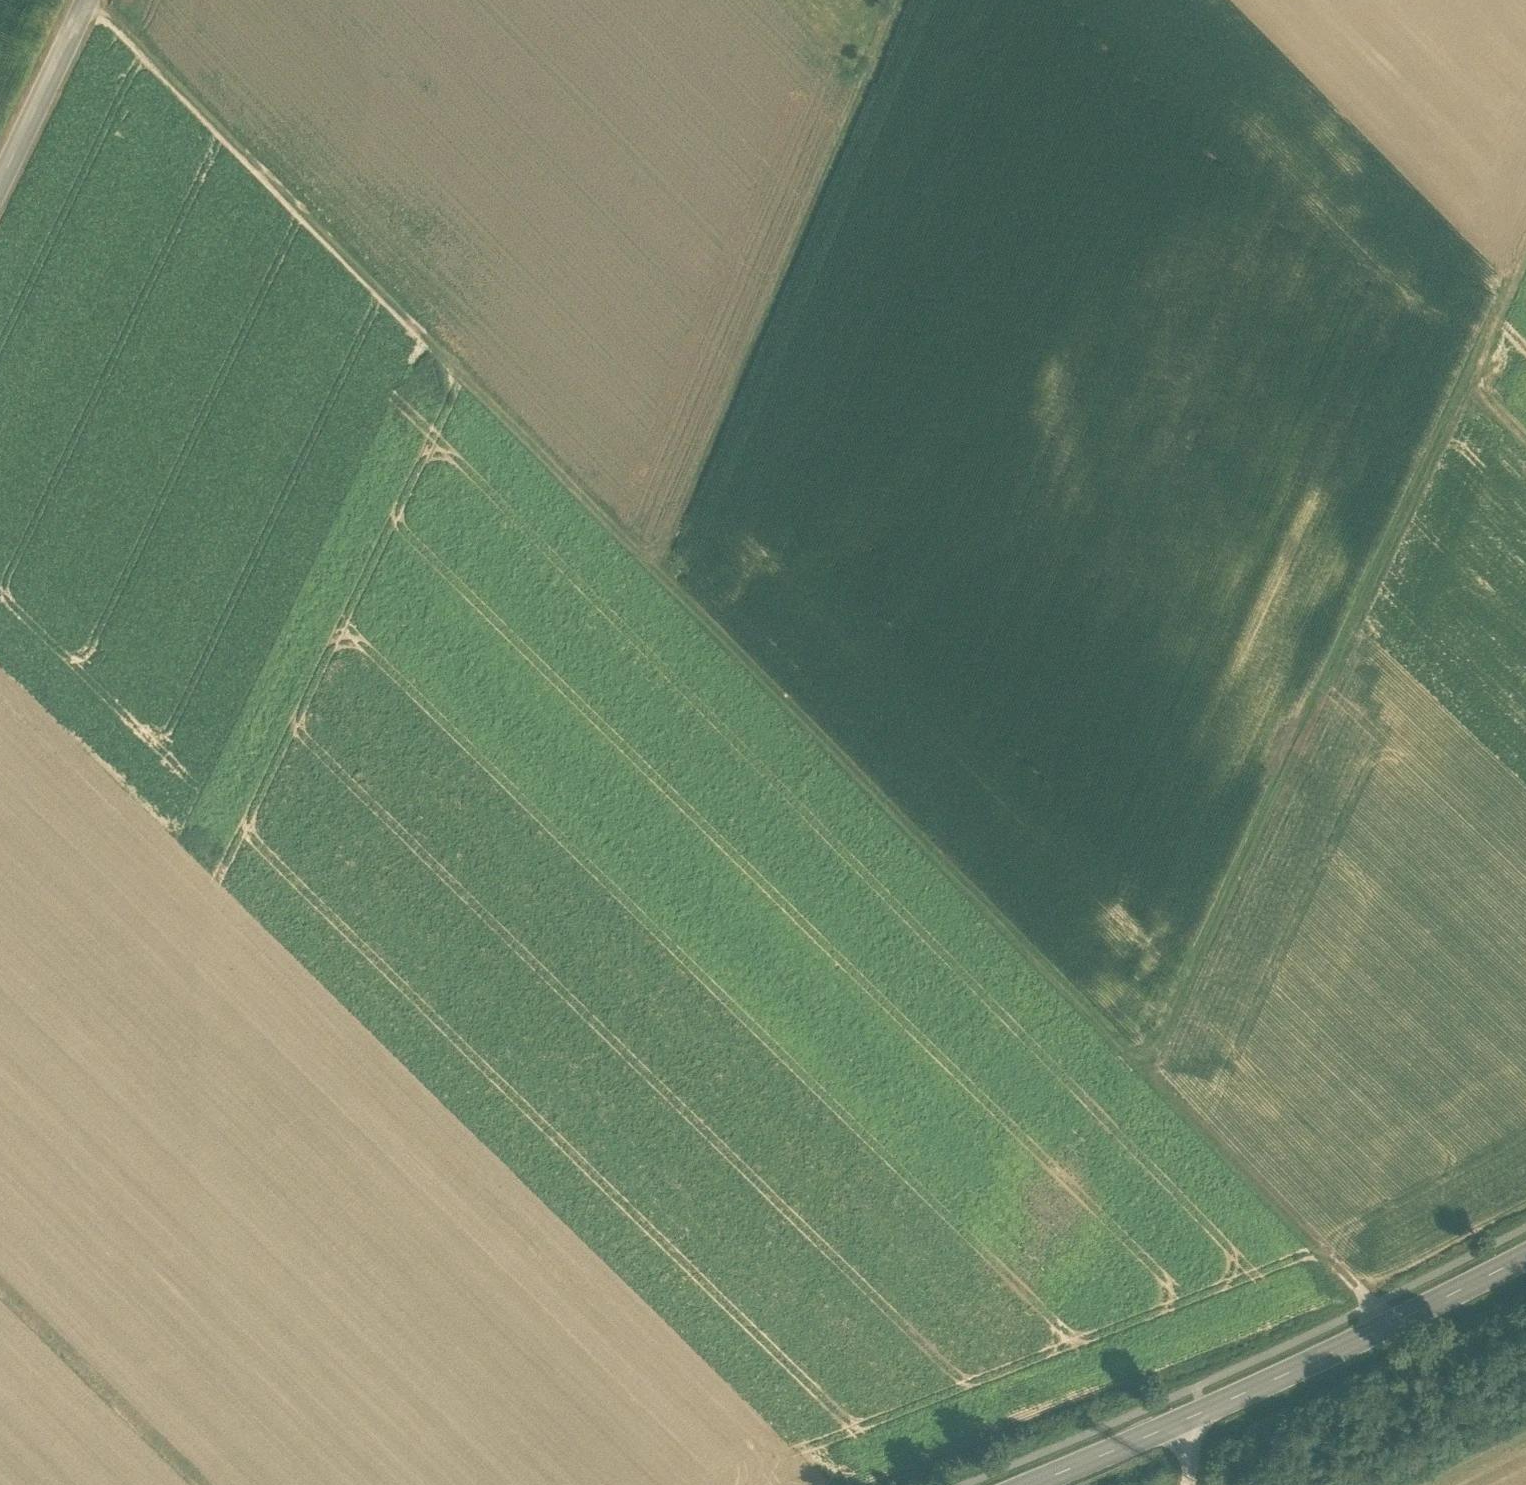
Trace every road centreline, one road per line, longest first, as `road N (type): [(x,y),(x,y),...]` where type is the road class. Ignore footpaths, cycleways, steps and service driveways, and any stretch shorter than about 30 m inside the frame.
road 1 (track): [(82,12),(286,203),(1354,1288),(1378,1329)]
road 2 (track): [(1525,250),(1147,1079)]
road 3 (track): [(900,0),(655,579)]
road 4 (secondary): [(1036,1484),(1525,1256)]
road 5 (tertiary): [(0,188),(88,0)]

